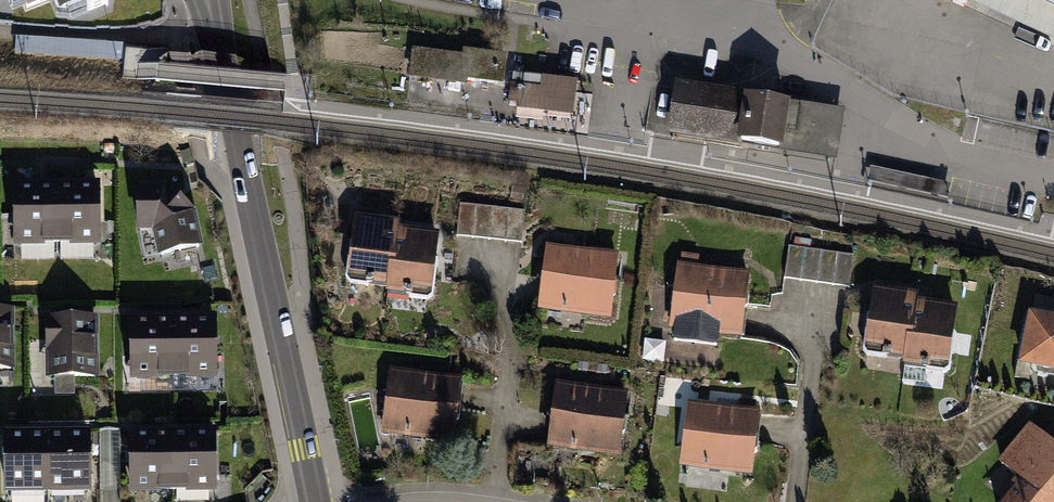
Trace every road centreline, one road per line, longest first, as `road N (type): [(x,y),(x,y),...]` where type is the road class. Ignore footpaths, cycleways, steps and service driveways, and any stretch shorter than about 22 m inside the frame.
road 1 (tertiary): [(209,0),(316,501)]
road 2 (residential): [(675,0),(670,16),(548,0)]

